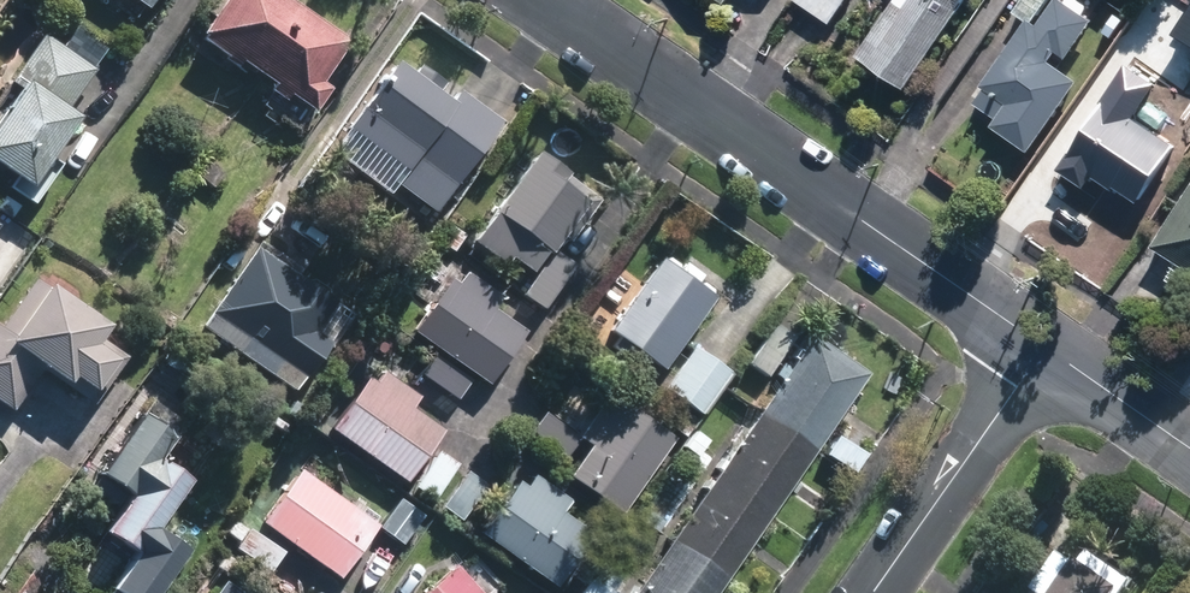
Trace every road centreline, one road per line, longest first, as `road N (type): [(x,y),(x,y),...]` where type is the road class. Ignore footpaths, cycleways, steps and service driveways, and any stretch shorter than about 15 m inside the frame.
road 1 (residential): [(1047,351),(555,0)]
road 2 (residential): [(1047,351),(876,592)]
road 3 (residential): [(1189,451),(1047,351)]

